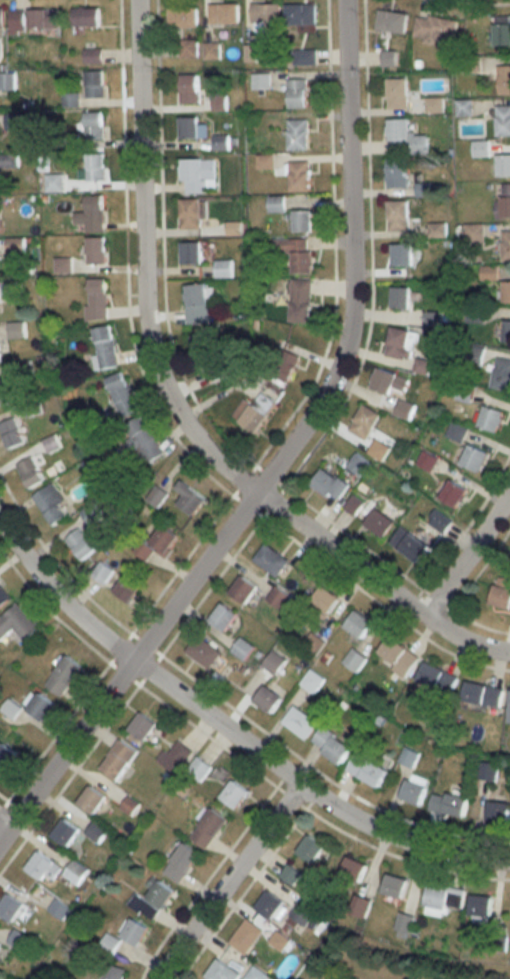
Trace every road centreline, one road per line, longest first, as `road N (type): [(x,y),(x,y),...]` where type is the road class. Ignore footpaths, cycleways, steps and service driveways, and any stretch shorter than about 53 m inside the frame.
road 1 (residential): [(0,836),(256,500),(335,374),(351,276),(345,0)]
road 2 (residential): [(135,0),(143,306),(151,362),(171,406),(200,449),(256,500),(421,619),(475,648),(509,655)]
road 3 (residential): [(0,523),(66,606),(130,664),(297,785),(395,842),(509,865)]
road 4 (residential): [(160,978),(297,785)]
road 5 (residential): [(421,619),(509,491)]

